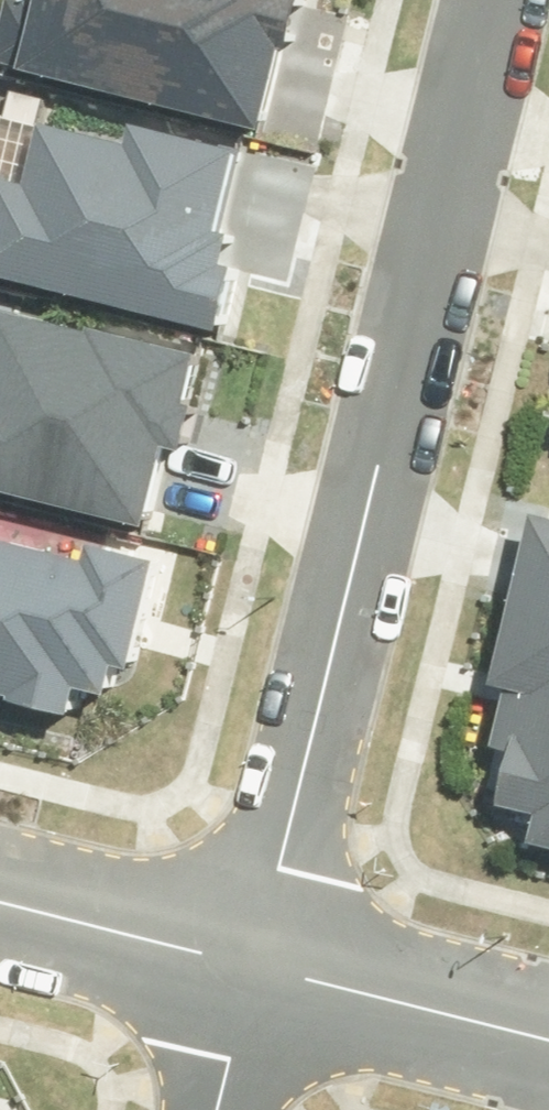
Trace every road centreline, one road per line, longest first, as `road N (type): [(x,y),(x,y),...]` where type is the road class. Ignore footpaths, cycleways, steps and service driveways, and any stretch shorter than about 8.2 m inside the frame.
road 1 (residential): [(257,964),(497,0)]
road 2 (residential): [(257,964),(548,1039)]
road 3 (residential): [(0,895),(257,964)]
road 4 (residential): [(214,1109),(257,964)]

